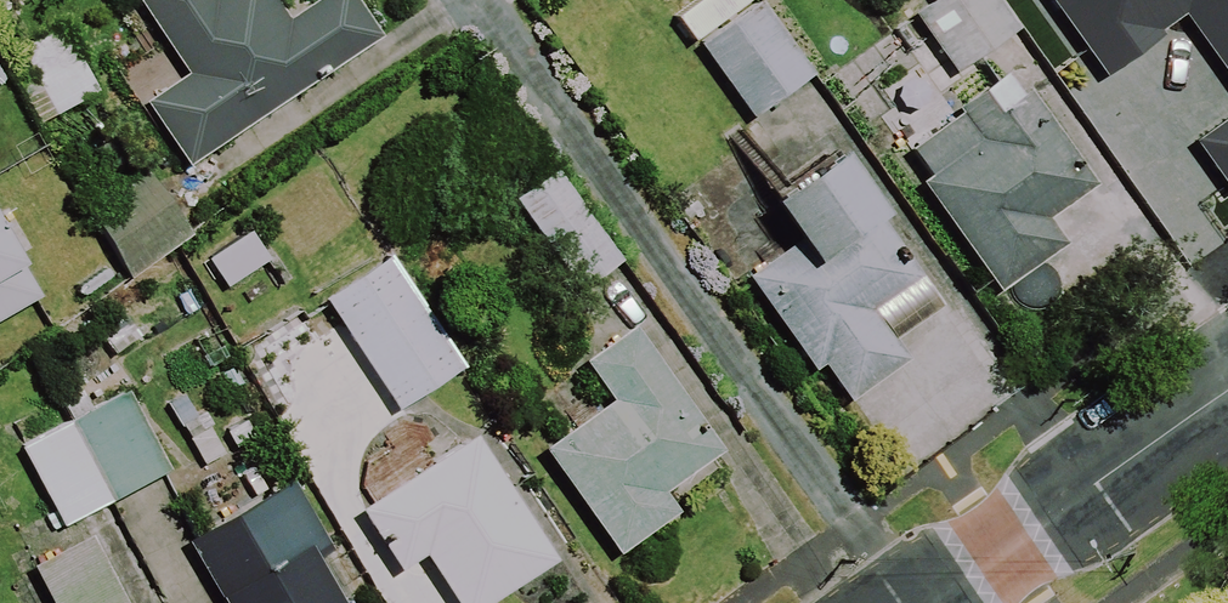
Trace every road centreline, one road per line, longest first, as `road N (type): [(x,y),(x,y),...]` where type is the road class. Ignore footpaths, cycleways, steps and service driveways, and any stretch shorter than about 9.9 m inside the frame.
road 1 (residential): [(933,602),(1227,395)]

